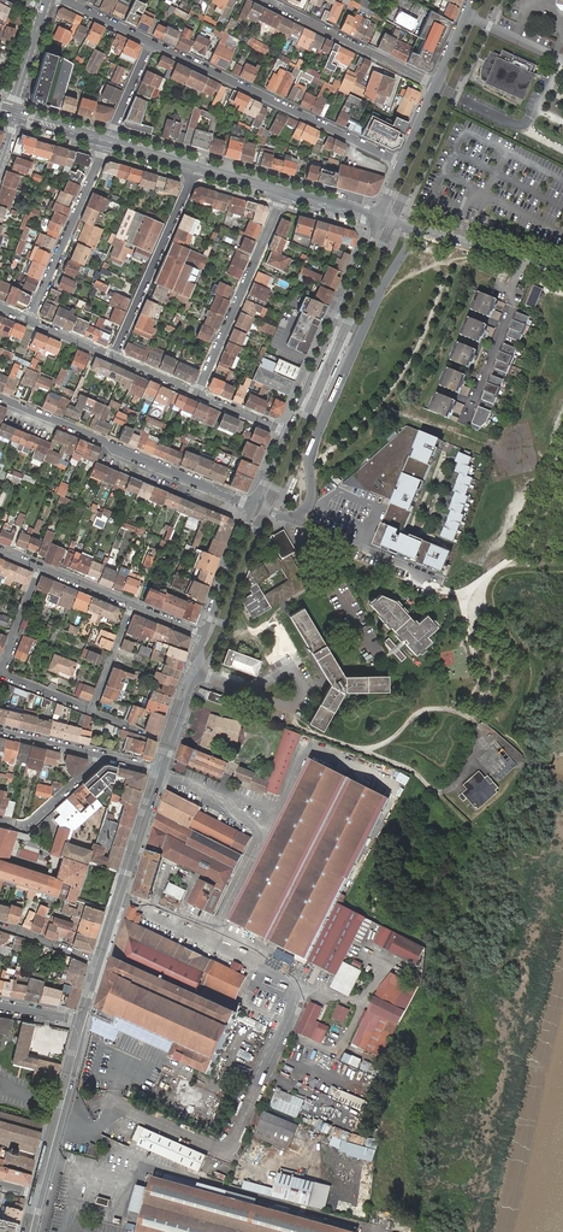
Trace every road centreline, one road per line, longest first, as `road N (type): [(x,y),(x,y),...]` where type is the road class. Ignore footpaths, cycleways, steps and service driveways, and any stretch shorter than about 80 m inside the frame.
road 1 (residential): [(151,42),(402,163)]
road 2 (track): [(309,468),(395,386),(461,241)]
road 3 (residential): [(0,397),(255,505)]
road 4 (tertiary): [(286,433),(379,218)]
road 5 (residential): [(198,394),(284,192)]
road 6 (residential): [(113,358),(196,167)]
road 7 (residential): [(255,505),(443,581)]
road 8 (tertiary): [(99,965),(163,773)]
road 9 (residential): [(108,141),(29,321)]
road 10 (residential): [(436,85),(265,0)]
road 11 (residential): [(379,218),(562,270)]
road 12 (tertiary): [(42,1196),(85,1021)]
road 13 (tertiary): [(204,635),(255,505)]
road 14 (residential): [(103,756),(23,826),(0,820)]

